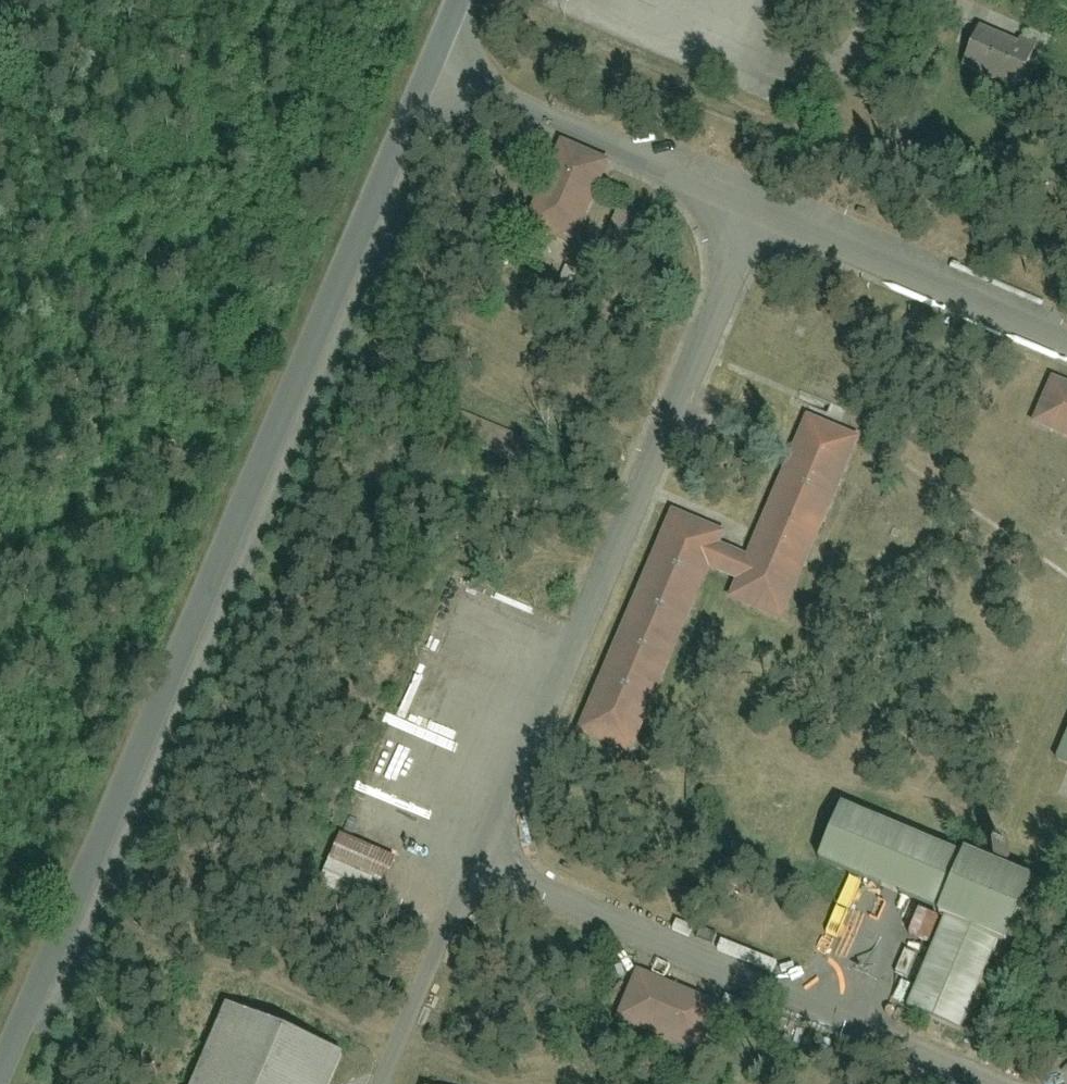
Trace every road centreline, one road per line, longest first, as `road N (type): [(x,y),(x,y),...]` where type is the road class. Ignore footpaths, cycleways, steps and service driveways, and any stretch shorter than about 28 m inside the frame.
road 1 (unclassified): [(457,0),(0,1059)]

